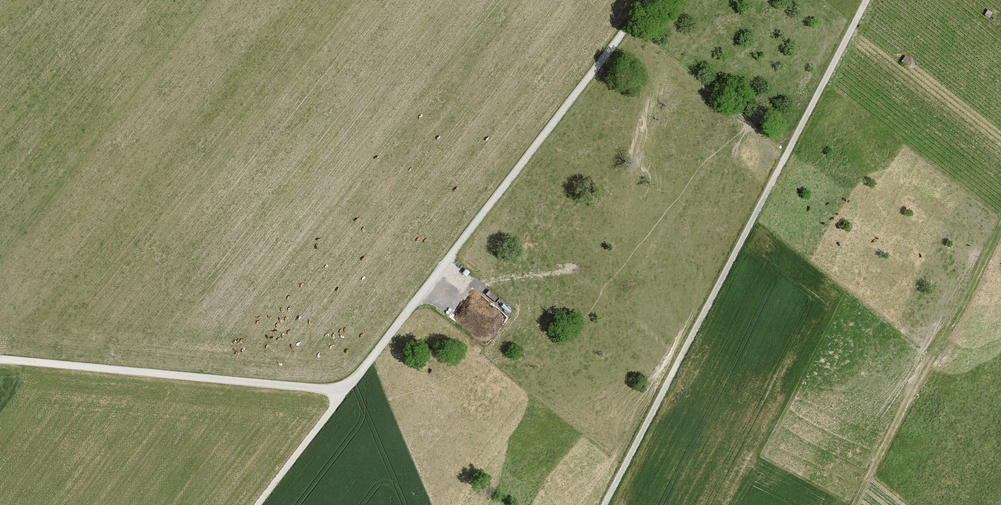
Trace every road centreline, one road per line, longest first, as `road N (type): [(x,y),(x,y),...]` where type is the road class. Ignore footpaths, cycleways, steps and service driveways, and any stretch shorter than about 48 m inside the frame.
road 1 (track): [(649,0),(258,504)]
road 2 (track): [(606,504),(869,0)]
road 3 (track): [(0,359),(346,392)]

